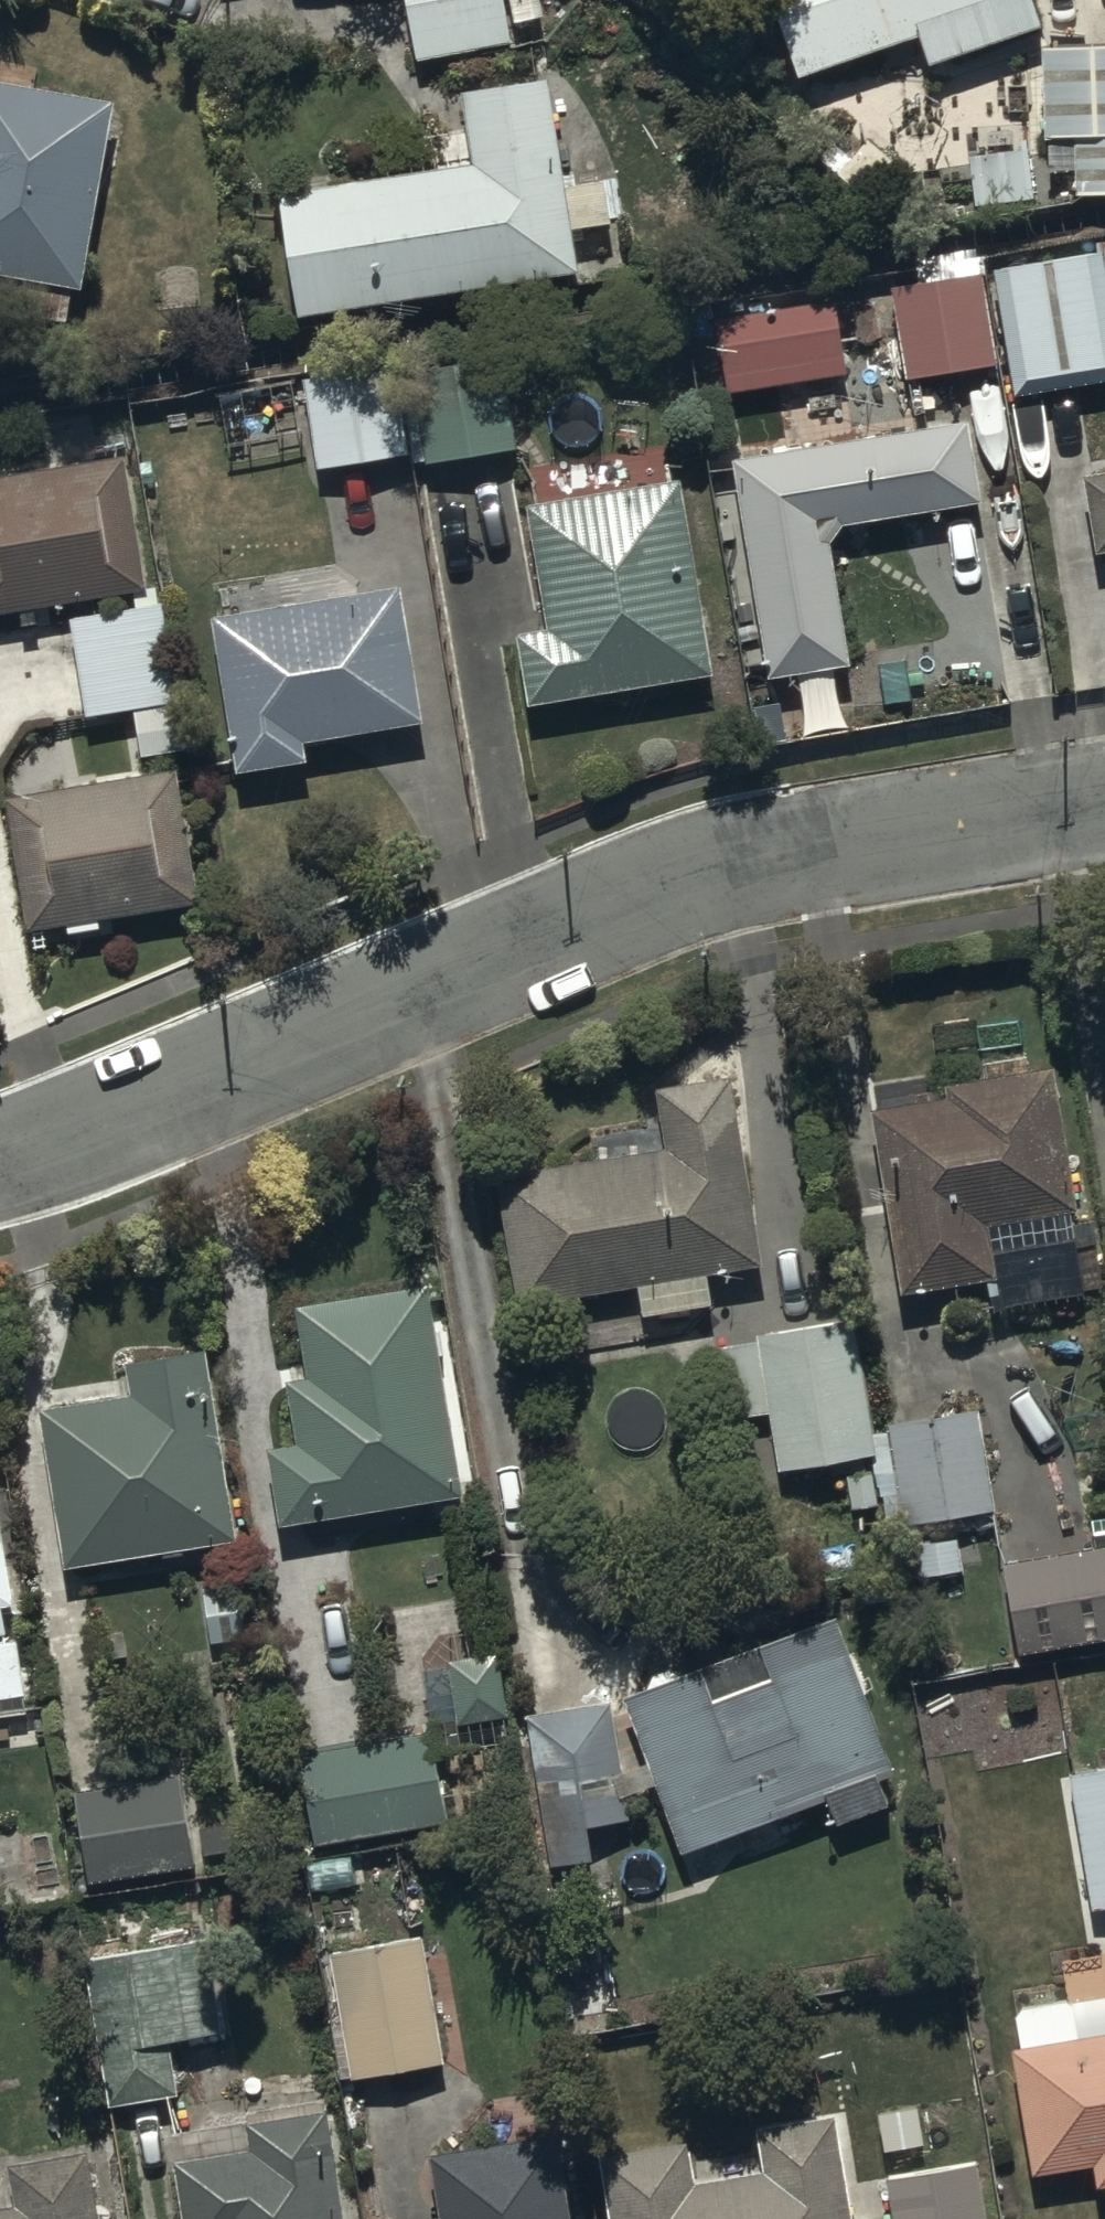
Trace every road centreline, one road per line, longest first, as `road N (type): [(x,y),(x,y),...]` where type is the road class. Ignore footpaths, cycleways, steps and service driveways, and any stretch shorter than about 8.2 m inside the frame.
road 1 (residential): [(1104,799),(821,846),(0,1169)]

